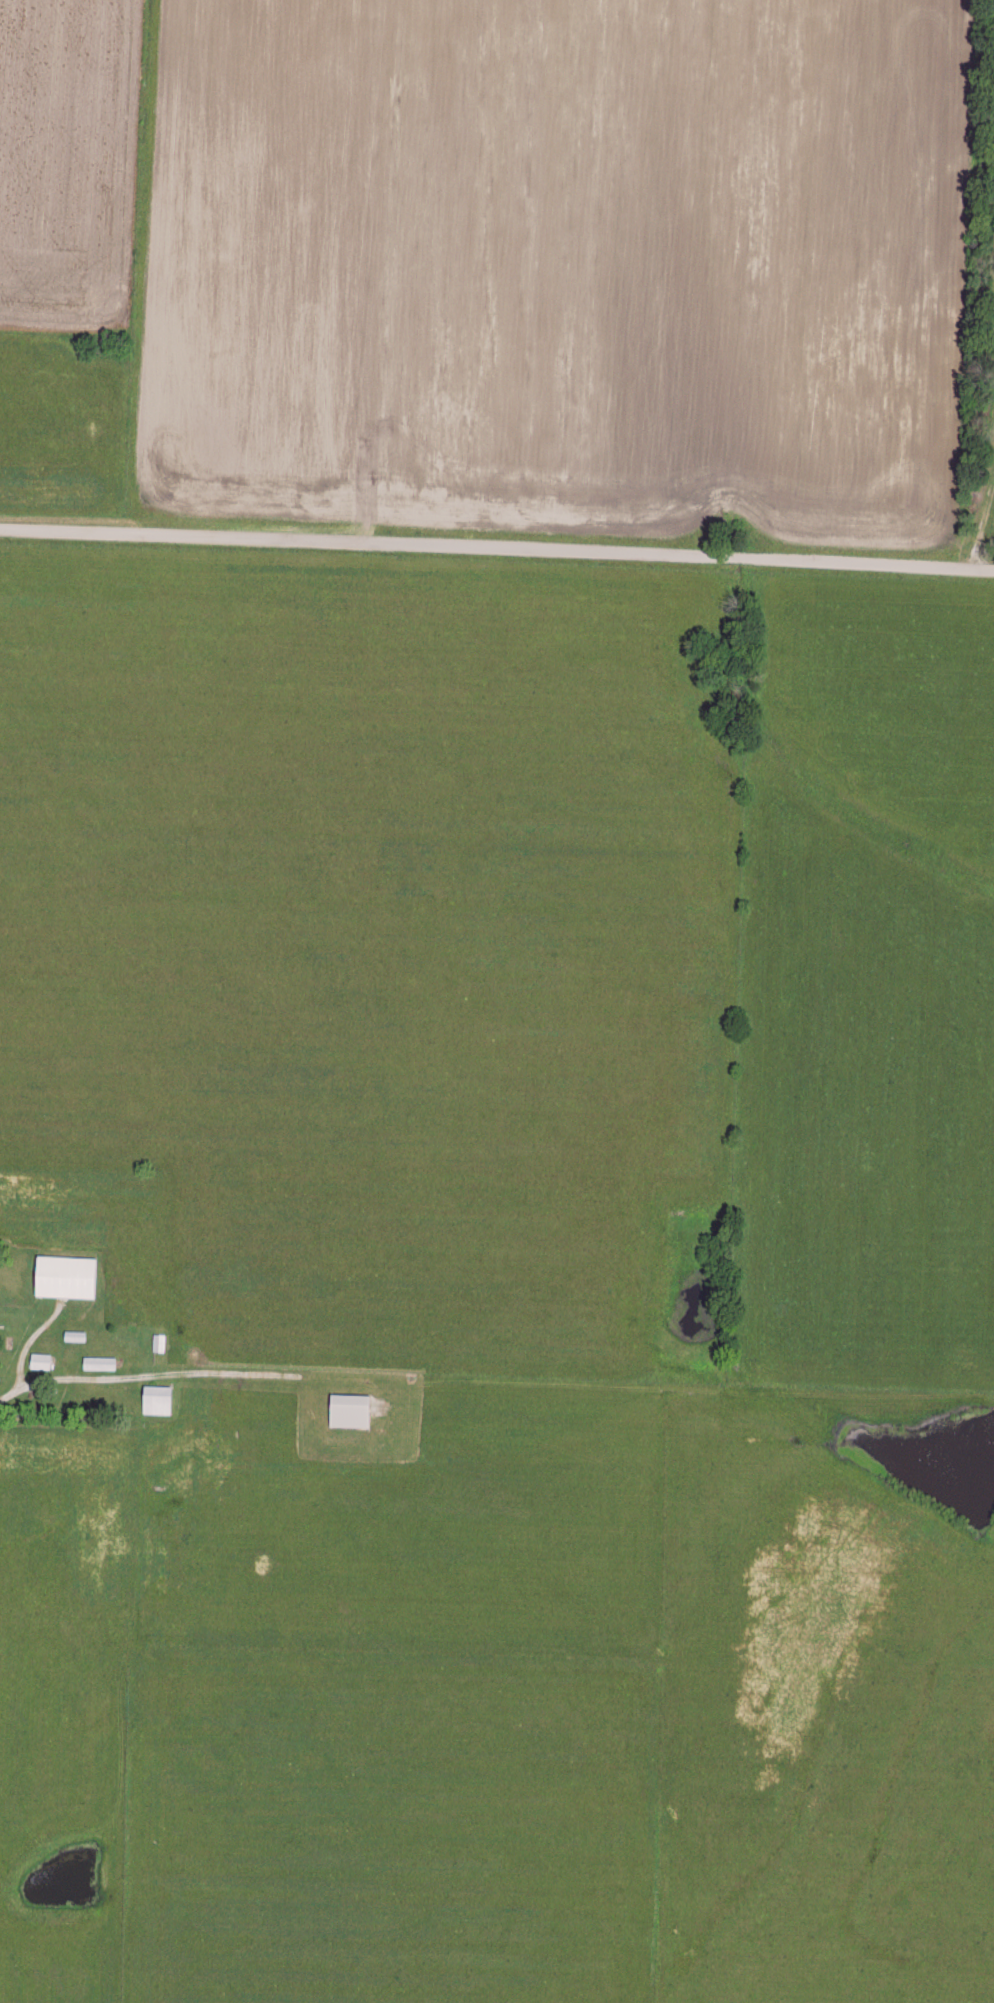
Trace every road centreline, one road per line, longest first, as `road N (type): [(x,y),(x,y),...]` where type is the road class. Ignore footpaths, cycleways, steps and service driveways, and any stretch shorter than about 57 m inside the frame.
road 1 (residential): [(0,529),(993,572)]
road 2 (track): [(132,535),(153,0)]

